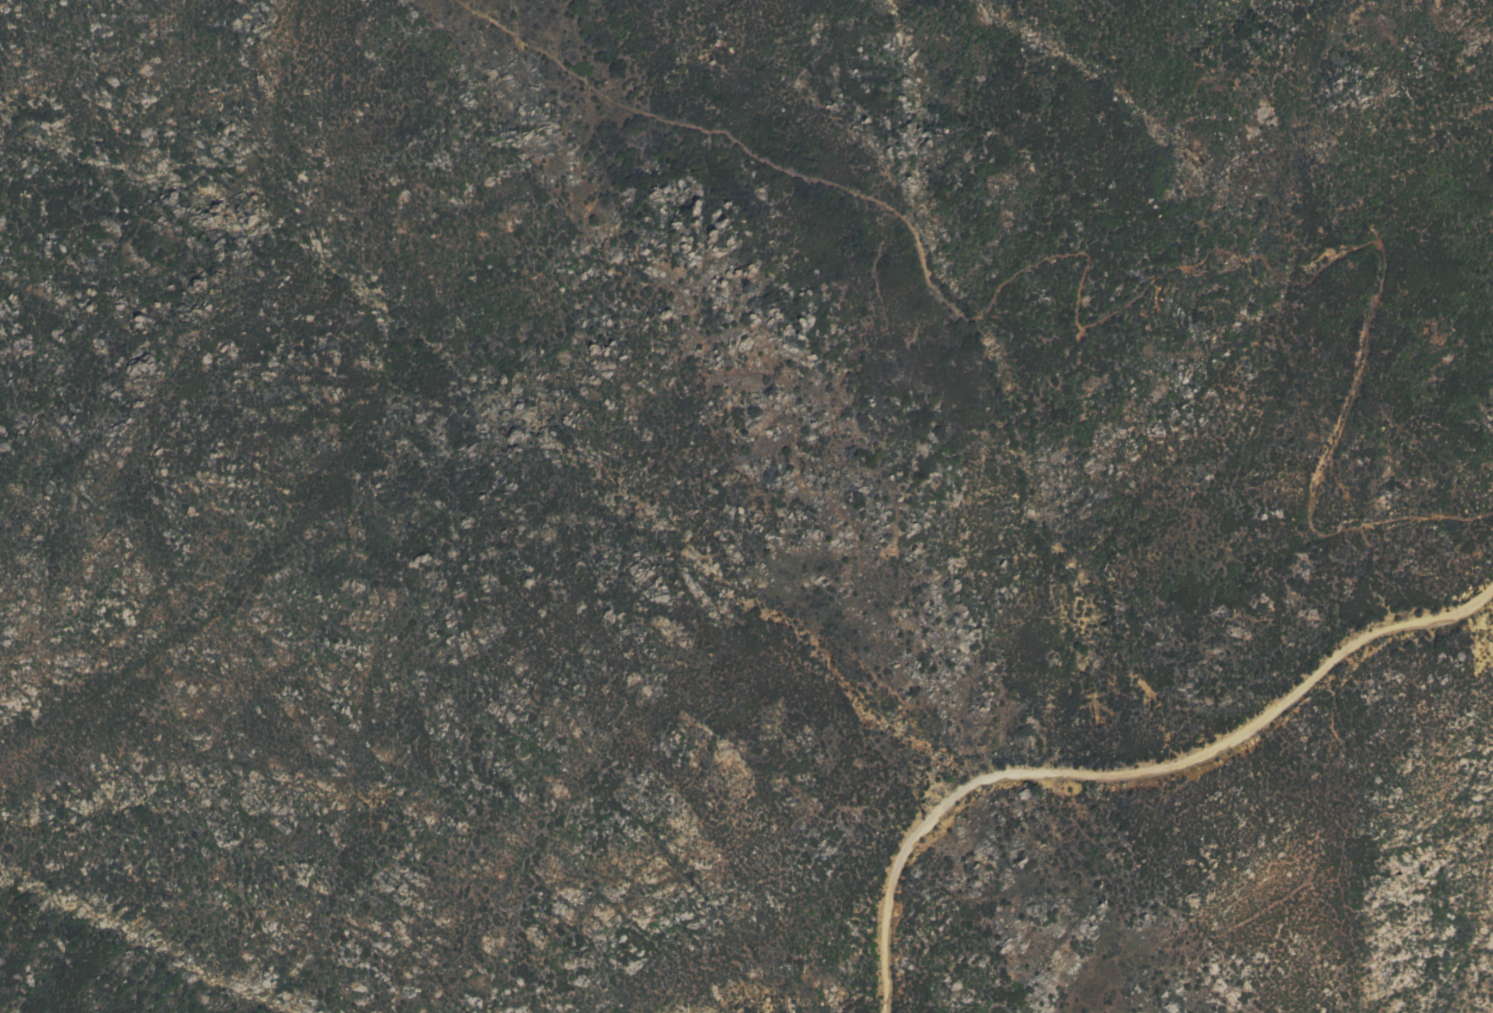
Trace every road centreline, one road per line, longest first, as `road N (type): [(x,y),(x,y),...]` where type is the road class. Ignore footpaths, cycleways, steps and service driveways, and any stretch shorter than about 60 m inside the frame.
road 1 (track): [(887,1012),(886,928),(899,857),(961,788),(1012,769),(1126,772),(1211,751),(1359,642),(1463,617),(1492,593)]

